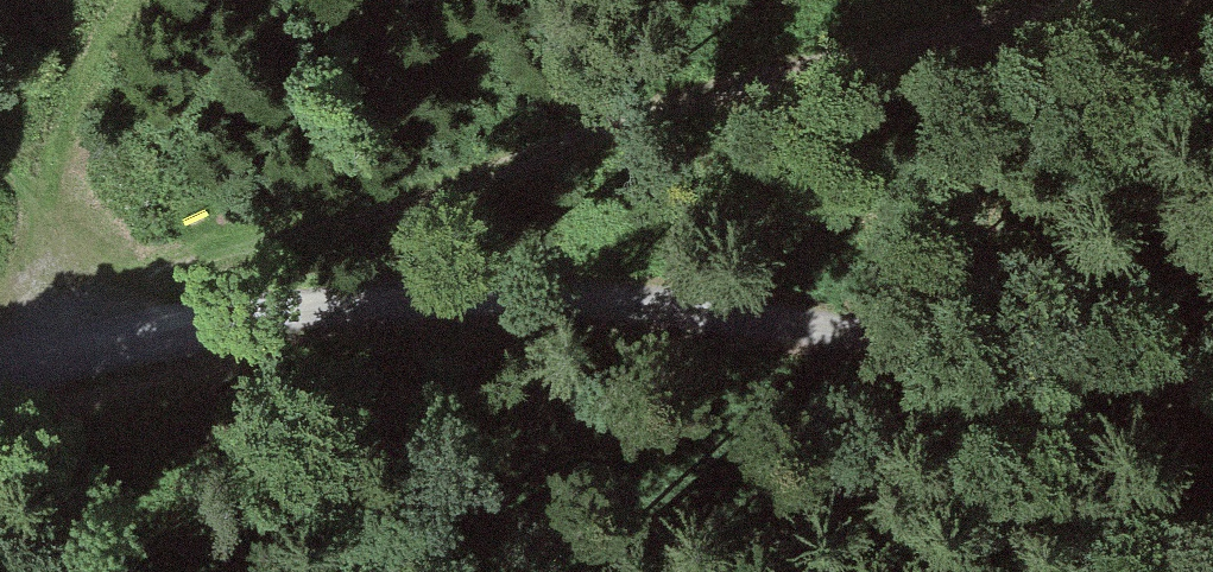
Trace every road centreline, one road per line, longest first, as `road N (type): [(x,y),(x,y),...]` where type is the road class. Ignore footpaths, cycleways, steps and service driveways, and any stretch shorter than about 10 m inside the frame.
road 1 (track): [(1212,382),(870,331),(540,295),(108,319),(0,375)]
road 2 (track): [(108,319),(773,0)]

